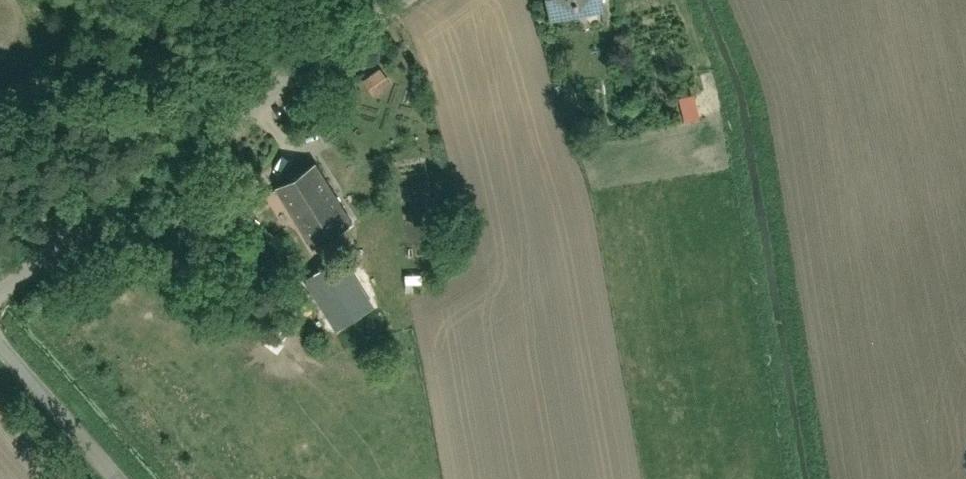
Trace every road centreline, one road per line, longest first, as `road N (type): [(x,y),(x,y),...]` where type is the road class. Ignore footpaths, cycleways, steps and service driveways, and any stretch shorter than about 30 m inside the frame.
road 1 (residential): [(0,277),(392,0)]
road 2 (unclassified): [(0,354),(111,478)]

